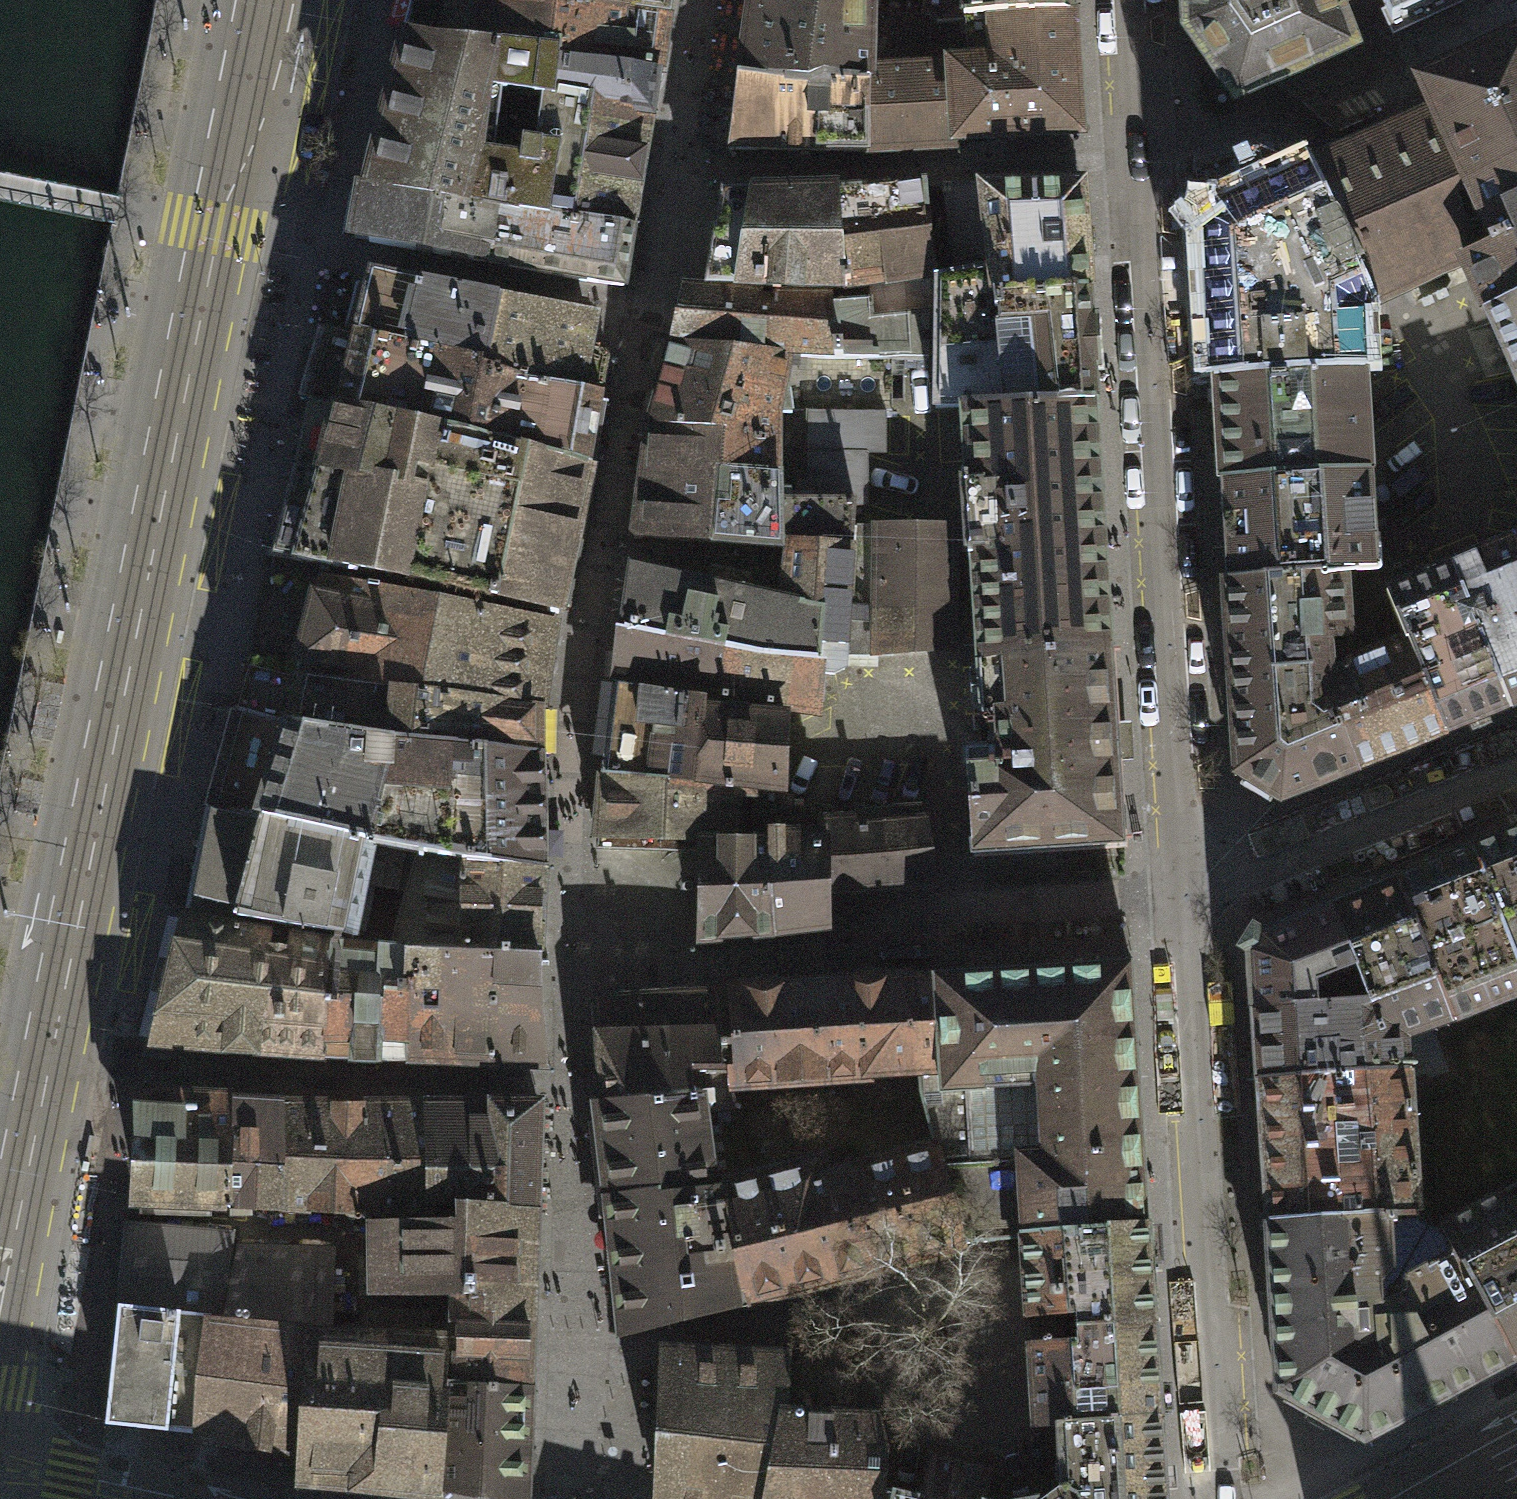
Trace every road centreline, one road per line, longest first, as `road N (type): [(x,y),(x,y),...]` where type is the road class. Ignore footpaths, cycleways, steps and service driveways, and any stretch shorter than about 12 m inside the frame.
road 1 (tertiary): [(261,0),(0,1309)]
road 2 (residential): [(1119,0),(1183,891)]
road 3 (residential): [(1183,891),(1226,1498)]
road 4 (residential): [(1516,758),(1183,891)]

